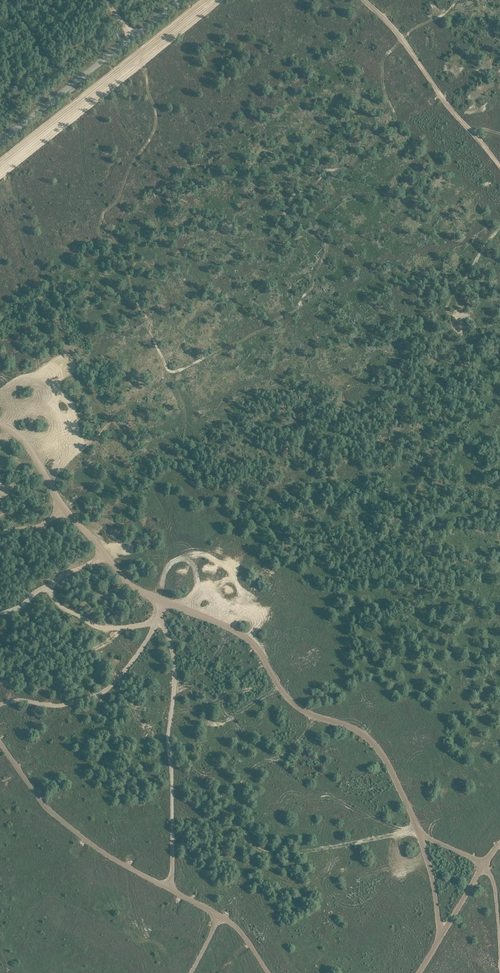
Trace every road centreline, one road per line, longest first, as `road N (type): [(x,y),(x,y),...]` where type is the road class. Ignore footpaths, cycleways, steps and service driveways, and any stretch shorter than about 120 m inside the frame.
road 1 (track): [(211,0),(0,172)]

